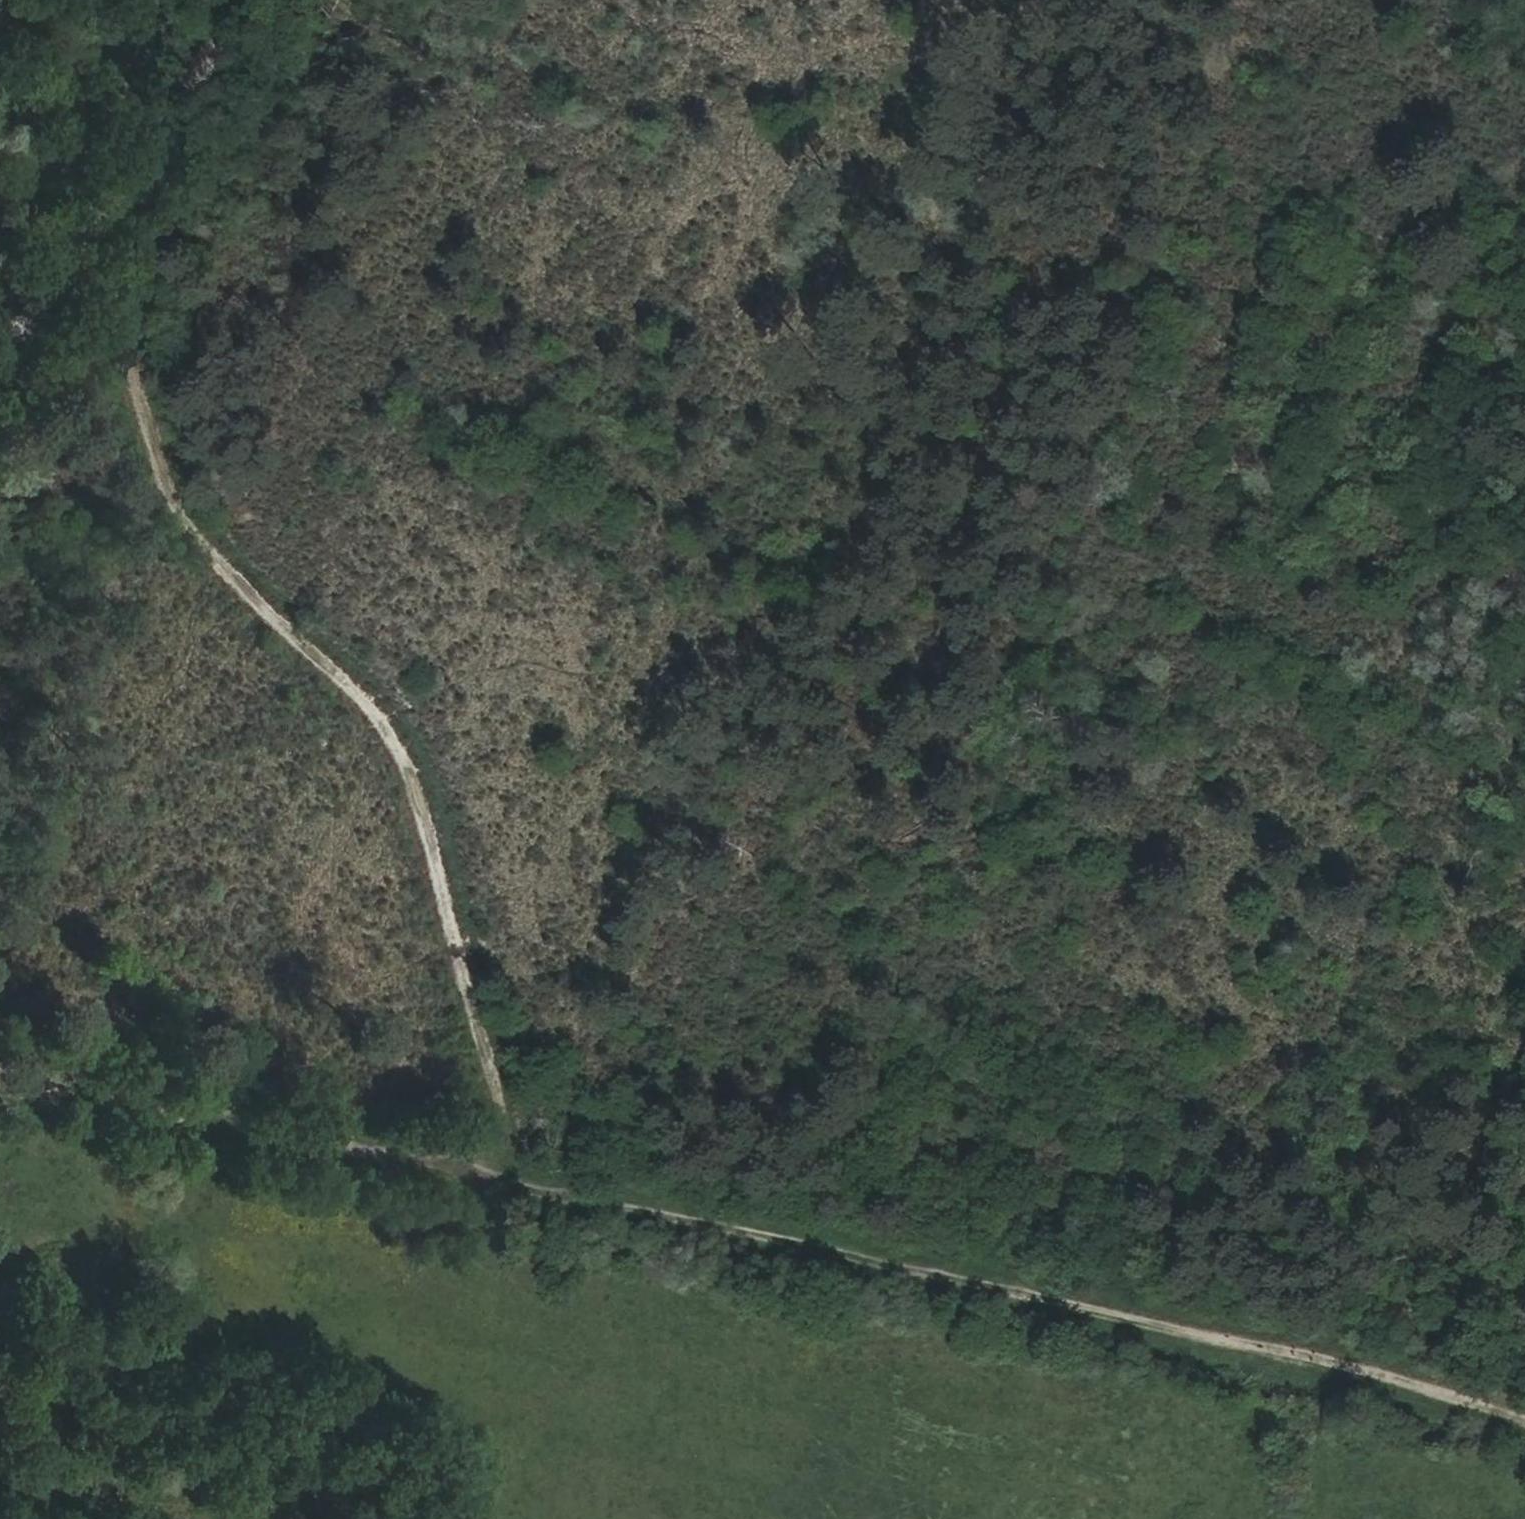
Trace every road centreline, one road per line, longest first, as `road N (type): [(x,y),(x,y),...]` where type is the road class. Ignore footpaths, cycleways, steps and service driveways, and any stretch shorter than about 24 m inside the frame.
road 1 (unclassified): [(1524,1420),(1371,1371),(0,1070)]
road 2 (track): [(0,350),(253,0)]

